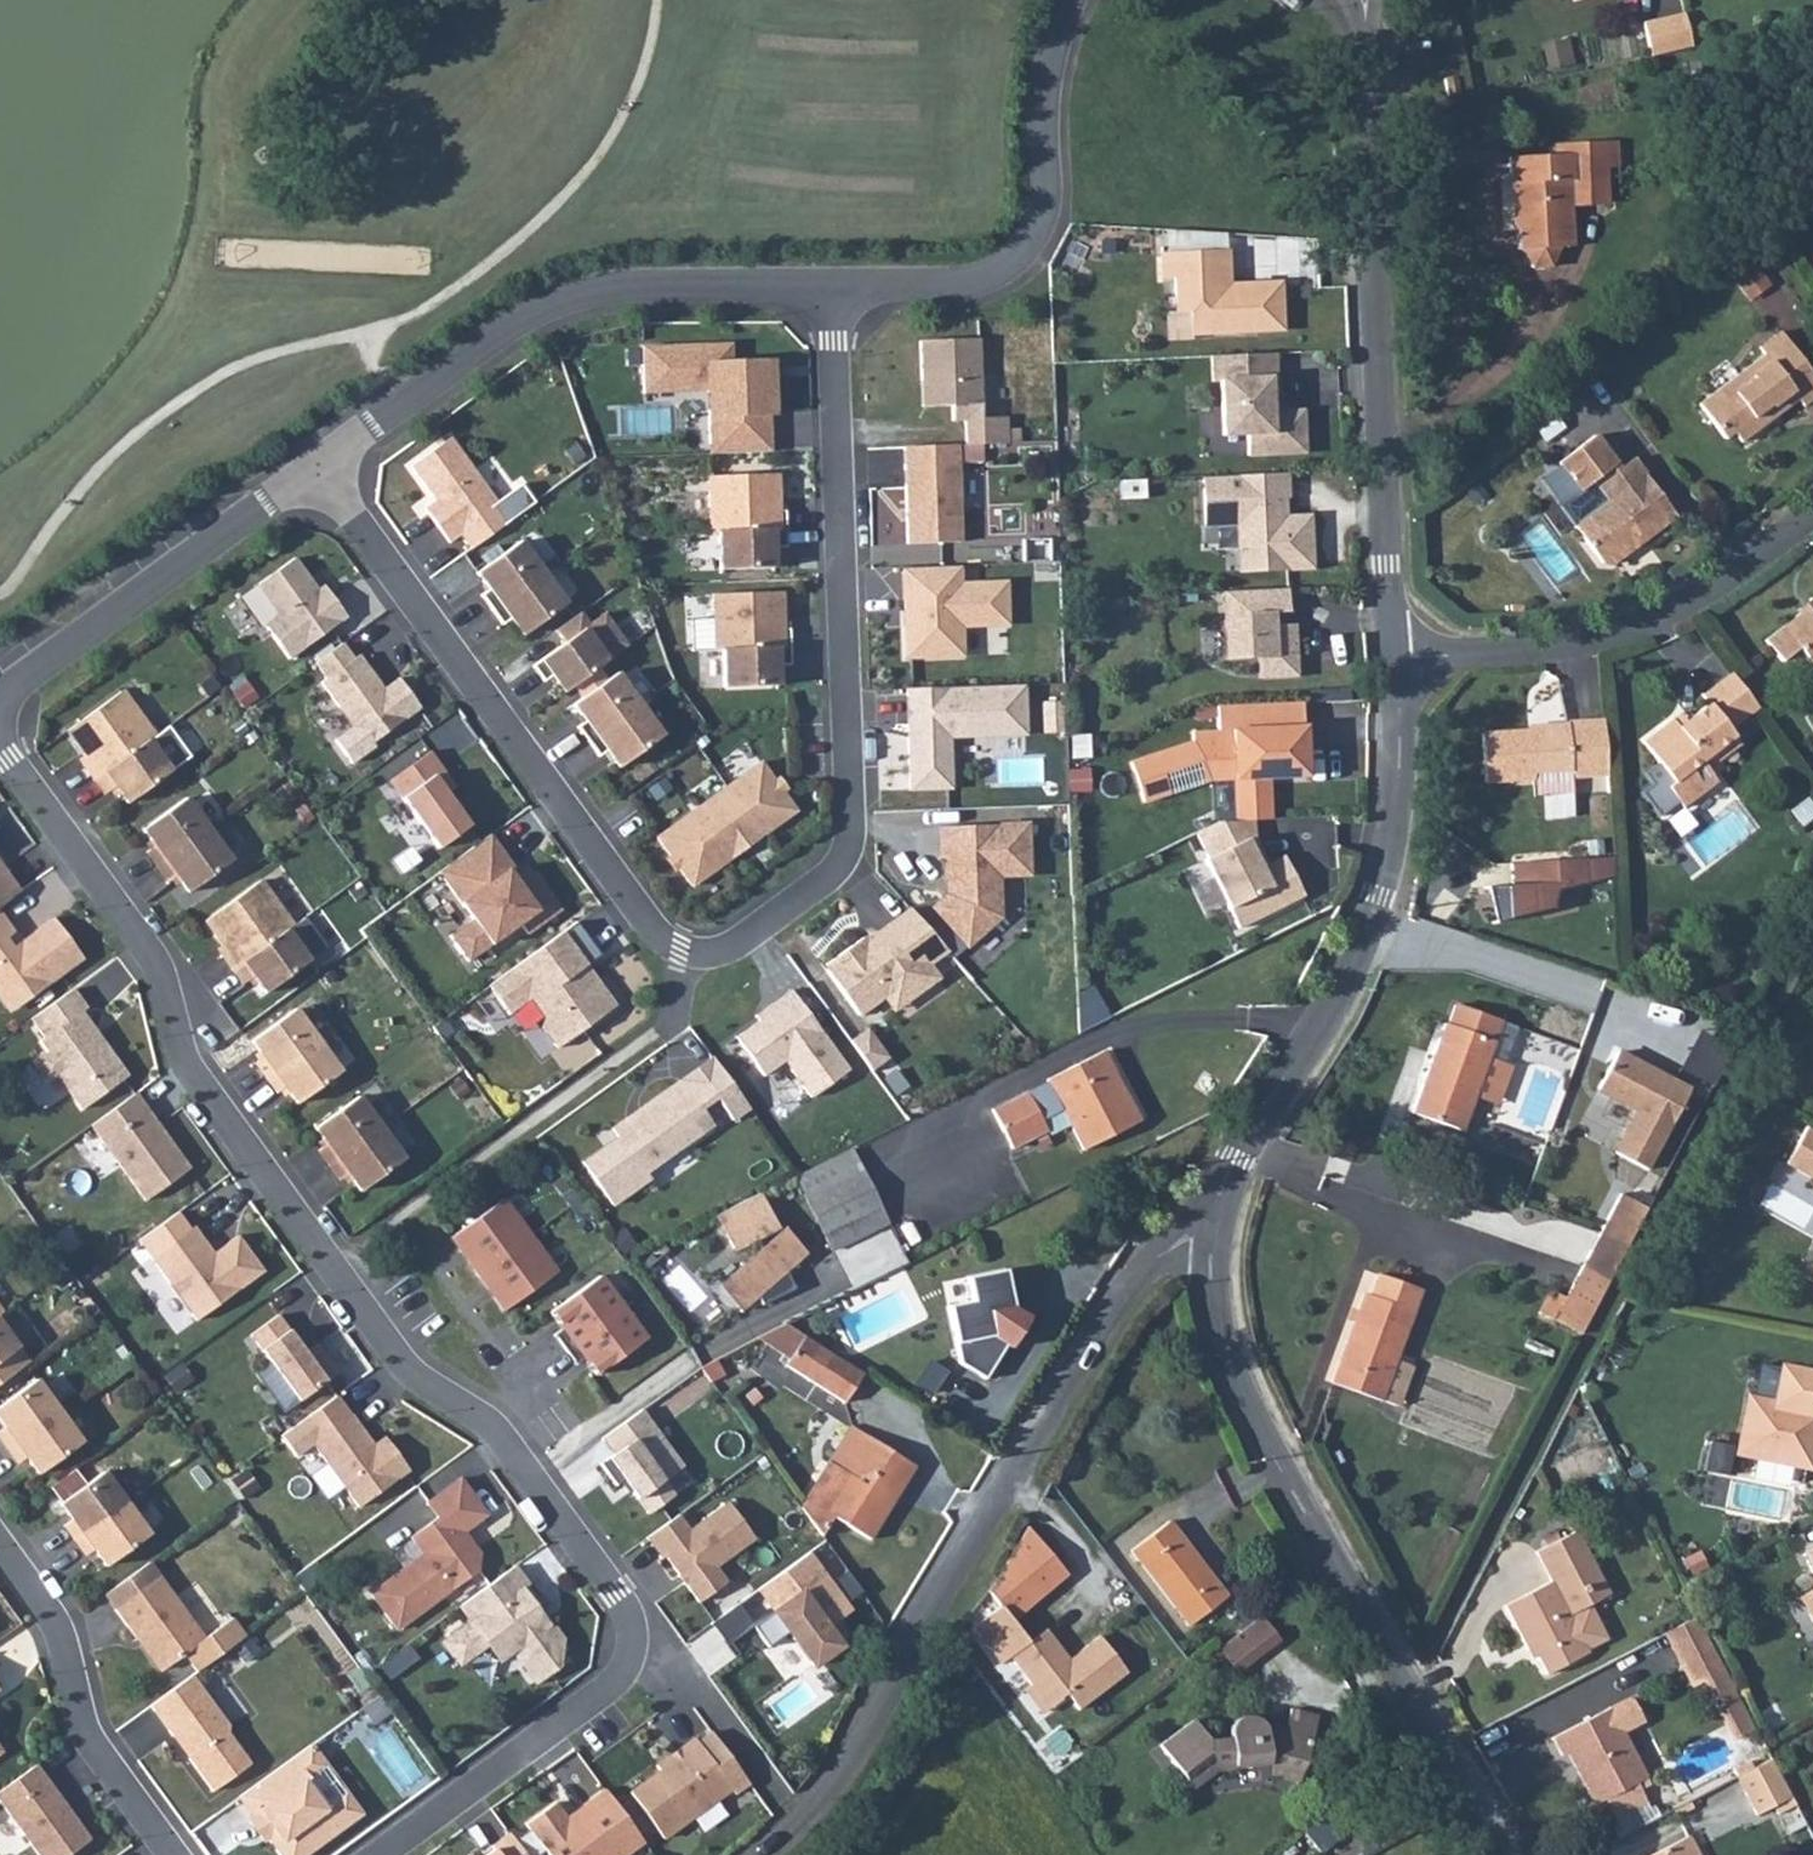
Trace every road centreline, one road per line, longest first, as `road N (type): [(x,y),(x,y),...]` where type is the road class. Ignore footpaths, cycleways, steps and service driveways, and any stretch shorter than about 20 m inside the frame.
road 1 (residential): [(0,749),(163,965),(182,1067),(406,1357),(513,1444),(632,1627),(635,1654),(610,1685),(375,1854)]
road 2 (residential): [(320,466),(656,937),(689,951),(727,950),(835,871),(851,843),(836,284)]
road 3 (residential): [(765,1854),(803,1822),(836,1775),(905,1641),(1126,1291),(1157,1256),(1192,1238),(1210,1239)]
road 4 (residential): [(1210,1239),(1215,1334),(1242,1394),(1508,1854)]
road 5 (residential): [(1359,0),(1394,659)]
road 6 (residential): [(1394,659),(1399,760),(1374,903),(1323,1020),(1238,1154),(1210,1239)]
road 7 (residential): [(320,466),(535,311),(633,287),(836,284)]
road 8 (residential): [(836,284),(972,280),(1020,253),(1046,197),(1045,99),(1071,0)]
road 9 (residential): [(1812,517),(1670,608),(1593,634),(1394,659)]
road 10 (residential): [(0,694),(320,466)]
road 11 (residential): [(175,1854),(92,1740),(58,1620),(0,1541)]

